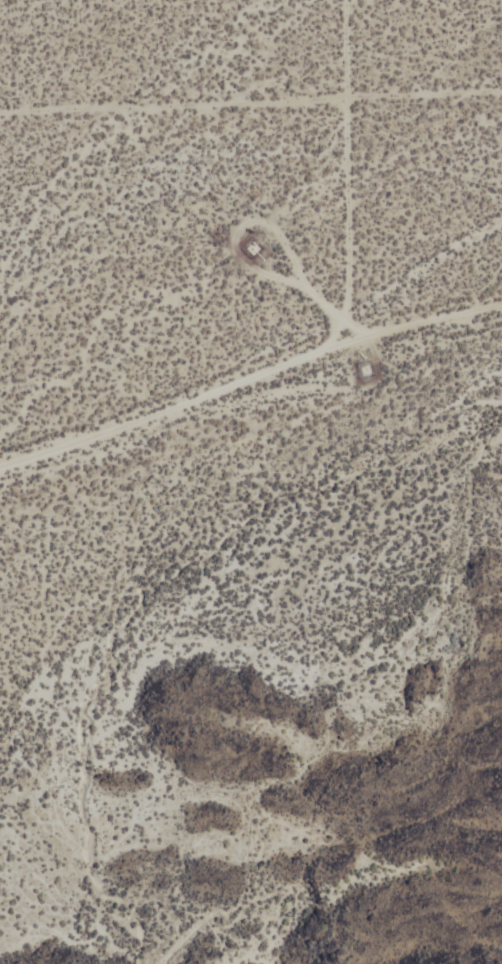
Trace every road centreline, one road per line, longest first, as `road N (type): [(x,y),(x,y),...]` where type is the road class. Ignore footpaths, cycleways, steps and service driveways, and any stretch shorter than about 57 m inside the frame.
road 1 (track): [(501,86),(0,110)]
road 2 (track): [(0,469),(342,340)]
road 3 (track): [(342,340),(356,295),(353,0)]
road 4 (track): [(501,302),(342,340),(313,282)]

